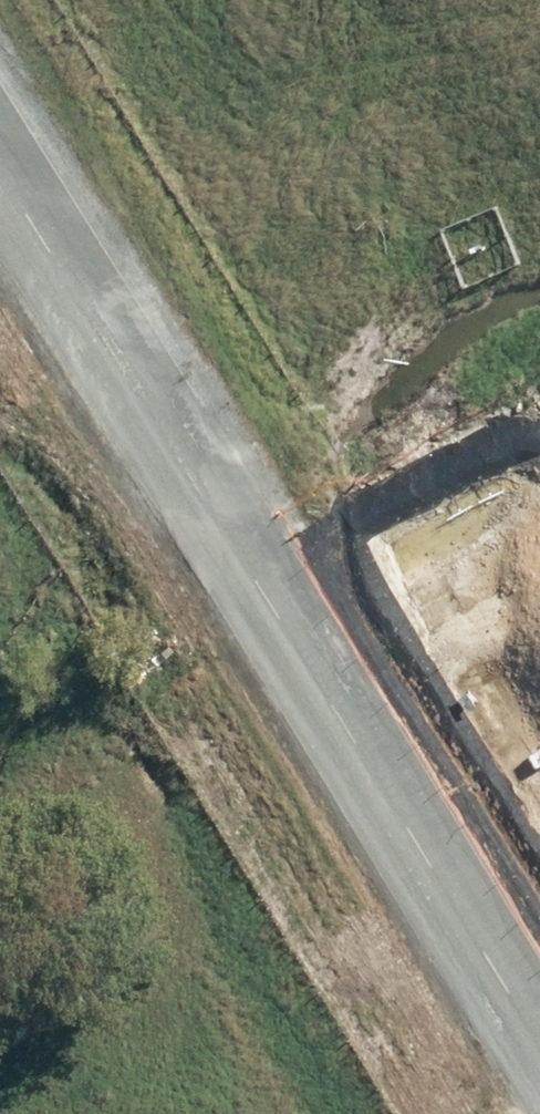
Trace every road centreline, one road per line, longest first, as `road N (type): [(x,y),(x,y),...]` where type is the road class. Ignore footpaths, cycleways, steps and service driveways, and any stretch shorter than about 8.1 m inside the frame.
road 1 (secondary): [(0,26),(539,931)]
road 2 (secondary): [(485,1113),(0,312)]
road 3 (unknown): [(448,0),(0,244)]

